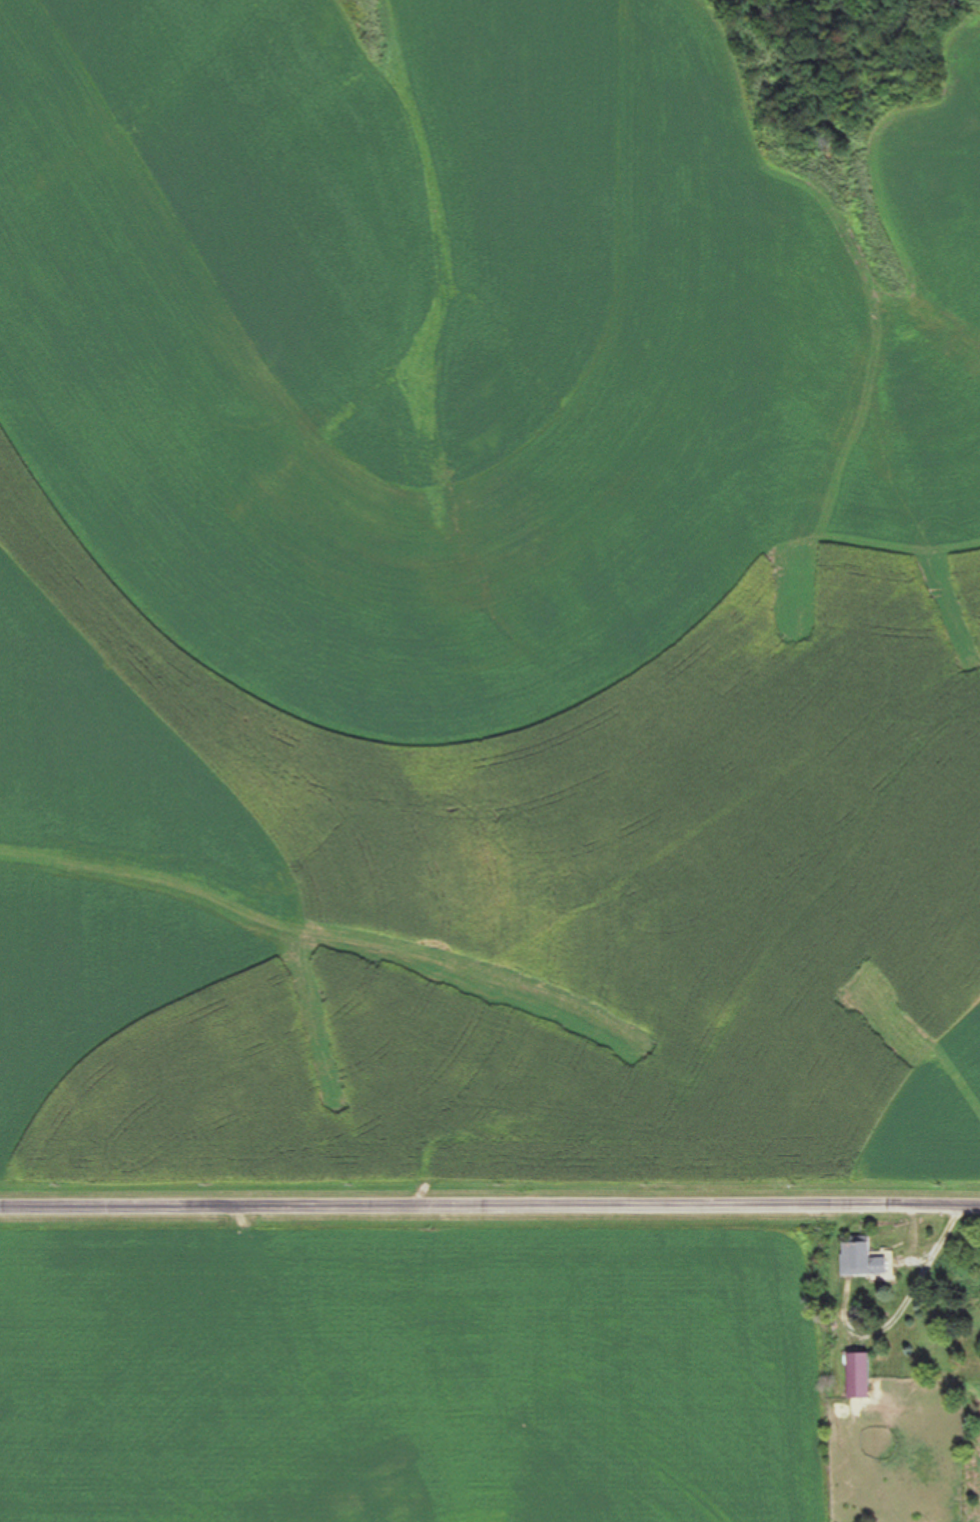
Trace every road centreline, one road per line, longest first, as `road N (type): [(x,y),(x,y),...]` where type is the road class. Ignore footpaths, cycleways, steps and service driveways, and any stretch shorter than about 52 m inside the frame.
road 1 (residential): [(979,1190),(0,1190)]

